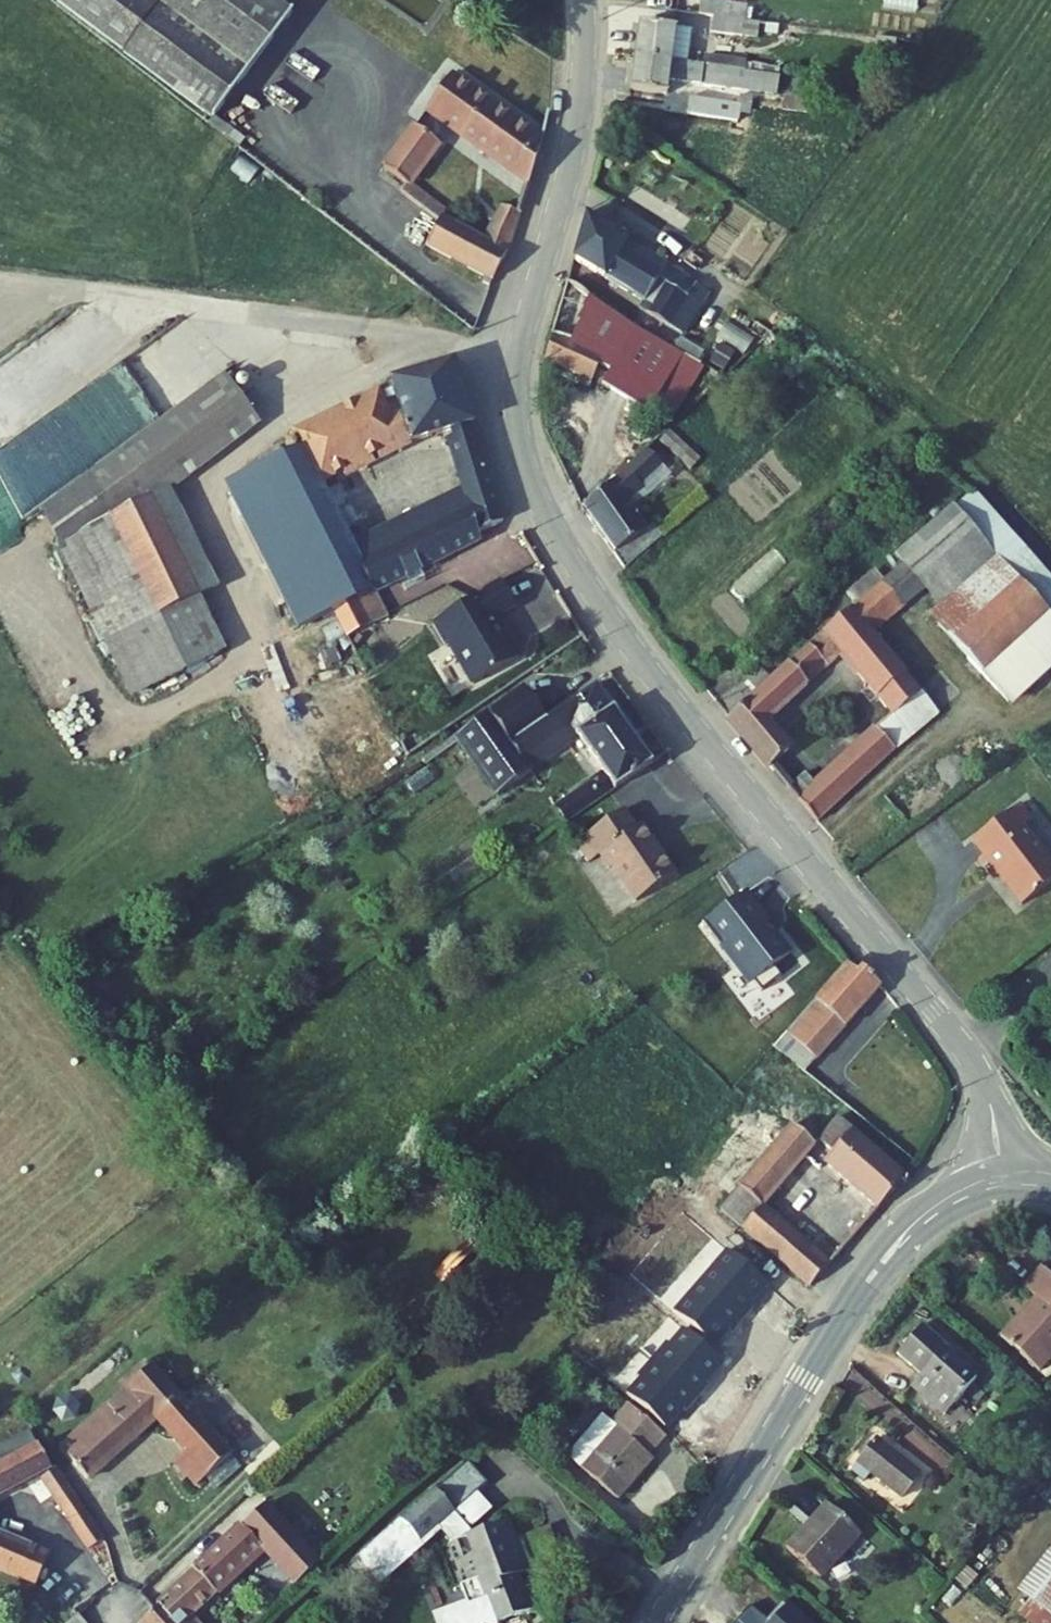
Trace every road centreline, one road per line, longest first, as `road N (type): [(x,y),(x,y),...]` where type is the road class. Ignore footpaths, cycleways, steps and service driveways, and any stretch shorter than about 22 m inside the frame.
road 1 (tertiary): [(1010,1178),(973,1061),(646,666),(565,548),(535,489),(518,415),(518,363),(579,128),(585,0)]
road 2 (tertiary): [(1010,1178),(941,1207),(866,1283),(656,1622)]
road 3 (track): [(520,348),(0,279)]

